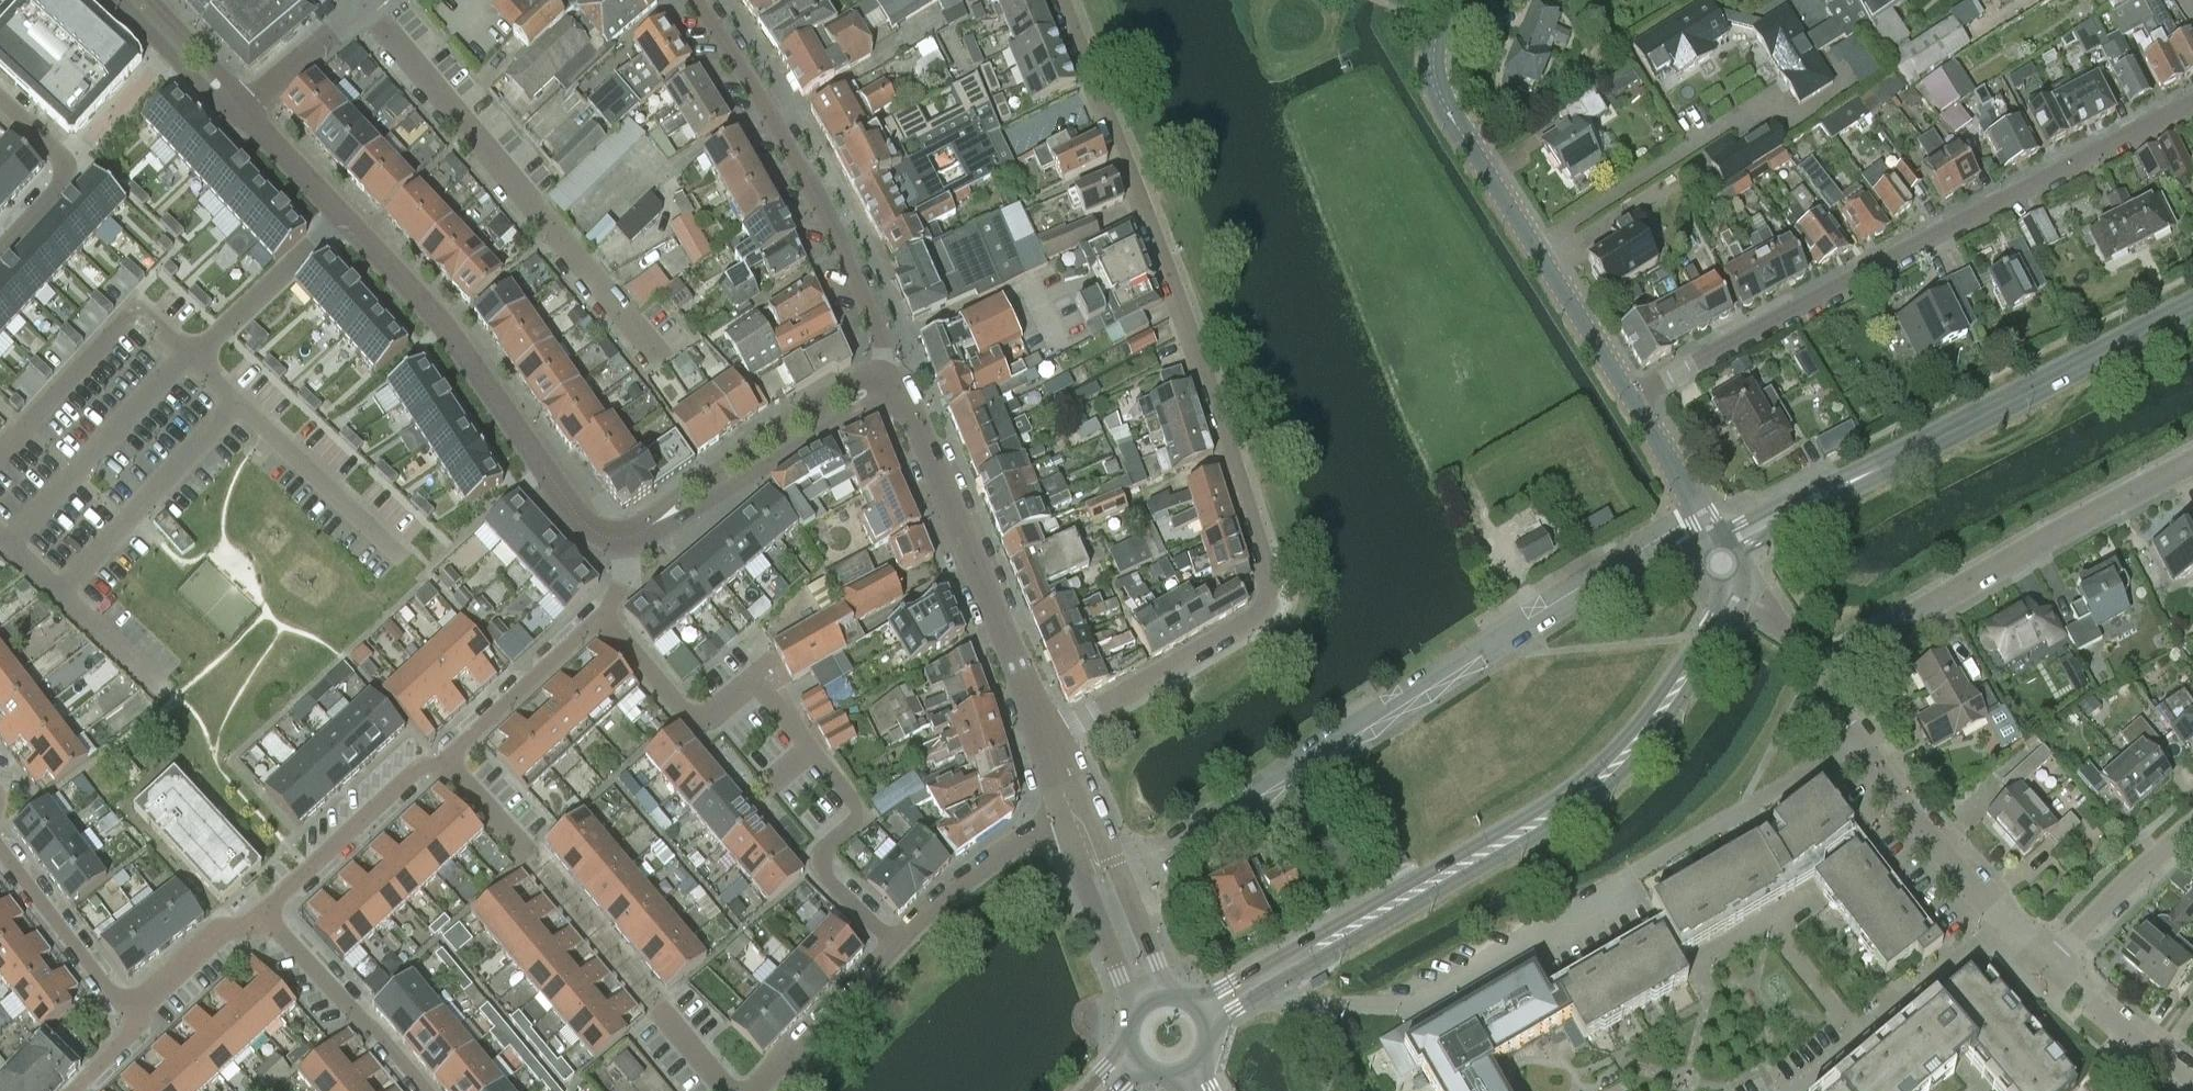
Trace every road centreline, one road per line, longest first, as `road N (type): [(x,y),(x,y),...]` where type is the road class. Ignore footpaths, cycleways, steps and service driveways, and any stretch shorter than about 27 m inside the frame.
road 1 (residential): [(1046,739),(1253,619),(1267,582),(1145,201),(1058,0)]
road 2 (residential): [(1107,889),(1706,522)]
road 3 (residential): [(1273,975),(1291,1003),(1412,1005),(1752,805),(1826,695)]
road 4 (tertiary): [(1273,975),(1580,799),(1640,740),(1737,597),(1724,565)]
road 5 (residential): [(1627,396),(2192,99)]
road 6 (residential): [(649,343),(376,13),(358,15),(242,111)]
road 7 (residential): [(622,538),(585,519),(389,266),(242,111)]
road 8 (tertiary): [(1724,565),(1747,532),(2192,302)]
road 9 (tertiary): [(1627,396),(1451,123),(1432,76),(1441,0)]
road 10 (residential): [(1826,695),(1836,663),(2192,465)]
road 11 (residential): [(884,387),(885,333),(782,125),(696,0)]
road 12 (residential): [(1046,739),(901,395),(884,387)]
road 13 (residential): [(2053,966),(1977,891),(1826,695)]
road 14 (residential): [(813,750),(757,678),(702,724),(602,613)]
road 15 (residential): [(884,387),(862,391),(645,531),(622,538)]
road 16 (residential): [(898,952),(822,873),(827,850),(865,819),(813,750)]
road 17 (residential): [(261,912),(426,765),(445,762)]
road 18 (residential): [(420,1090),(261,912)]
road 19 (residential): [(1079,822),(1015,846),(898,952)]
road 20 (residential): [(445,762),(602,613)]
road 21 (residential): [(0,847),(131,1013)]
road 22 (residential): [(1789,1090),(1947,965)]
road 23 (residential): [(0,107),(72,171),(0,247)]
road 24 (residential): [(898,952),(755,1090)]
road 25 (residential): [(2053,966),(2192,826)]
road 26 (residential): [(2192,1077),(2053,966)]
road 27 (residential): [(119,0),(169,53),(242,111)]
road 28 (residential): [(131,1013),(226,929),(261,912)]
road 29 (tertiary): [(1706,522),(1627,396)]
road 30 (residential): [(242,111),(151,0)]
road 31 (residential): [(526,857),(445,762)]

